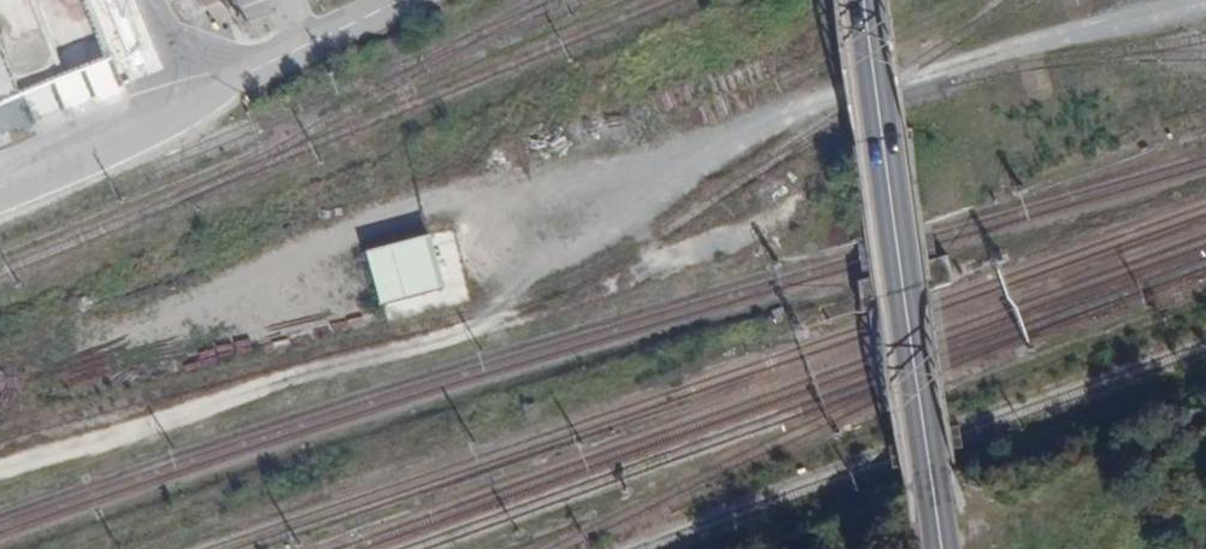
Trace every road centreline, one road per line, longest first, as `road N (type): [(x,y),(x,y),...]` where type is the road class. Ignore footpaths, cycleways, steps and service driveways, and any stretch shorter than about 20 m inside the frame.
road 1 (tertiary): [(941,548),(866,0)]

